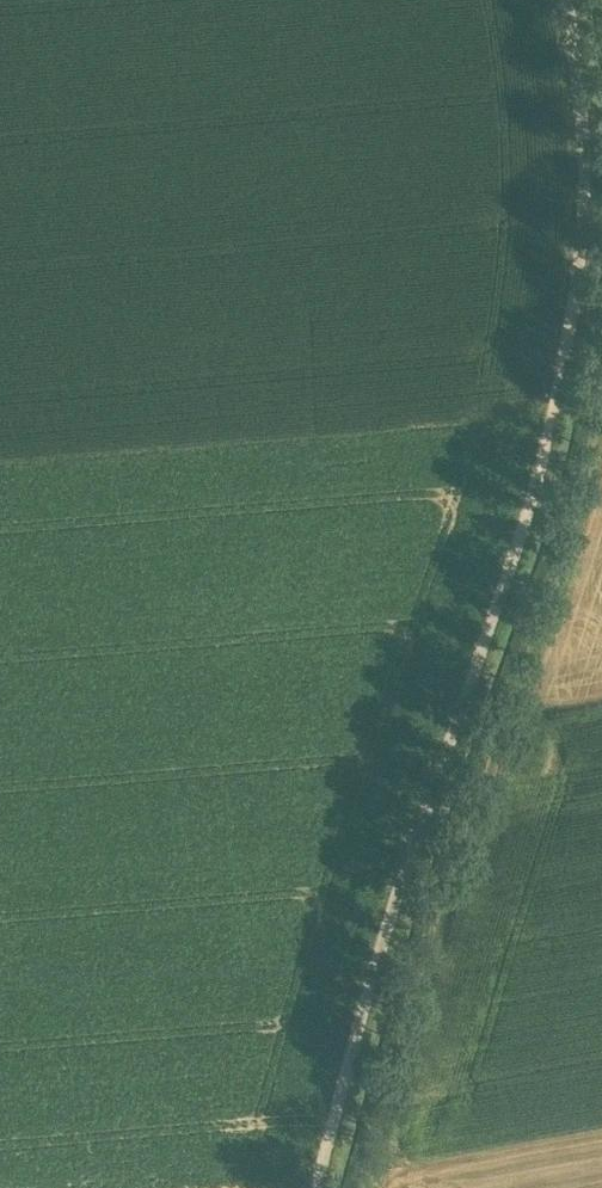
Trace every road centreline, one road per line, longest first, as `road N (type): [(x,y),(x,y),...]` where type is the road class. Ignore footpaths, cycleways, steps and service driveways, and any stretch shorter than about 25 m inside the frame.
road 1 (track): [(559,0),(582,173),(557,413),(378,953),(320,1187)]
road 2 (track): [(377,1187),(462,887),(601,447)]

